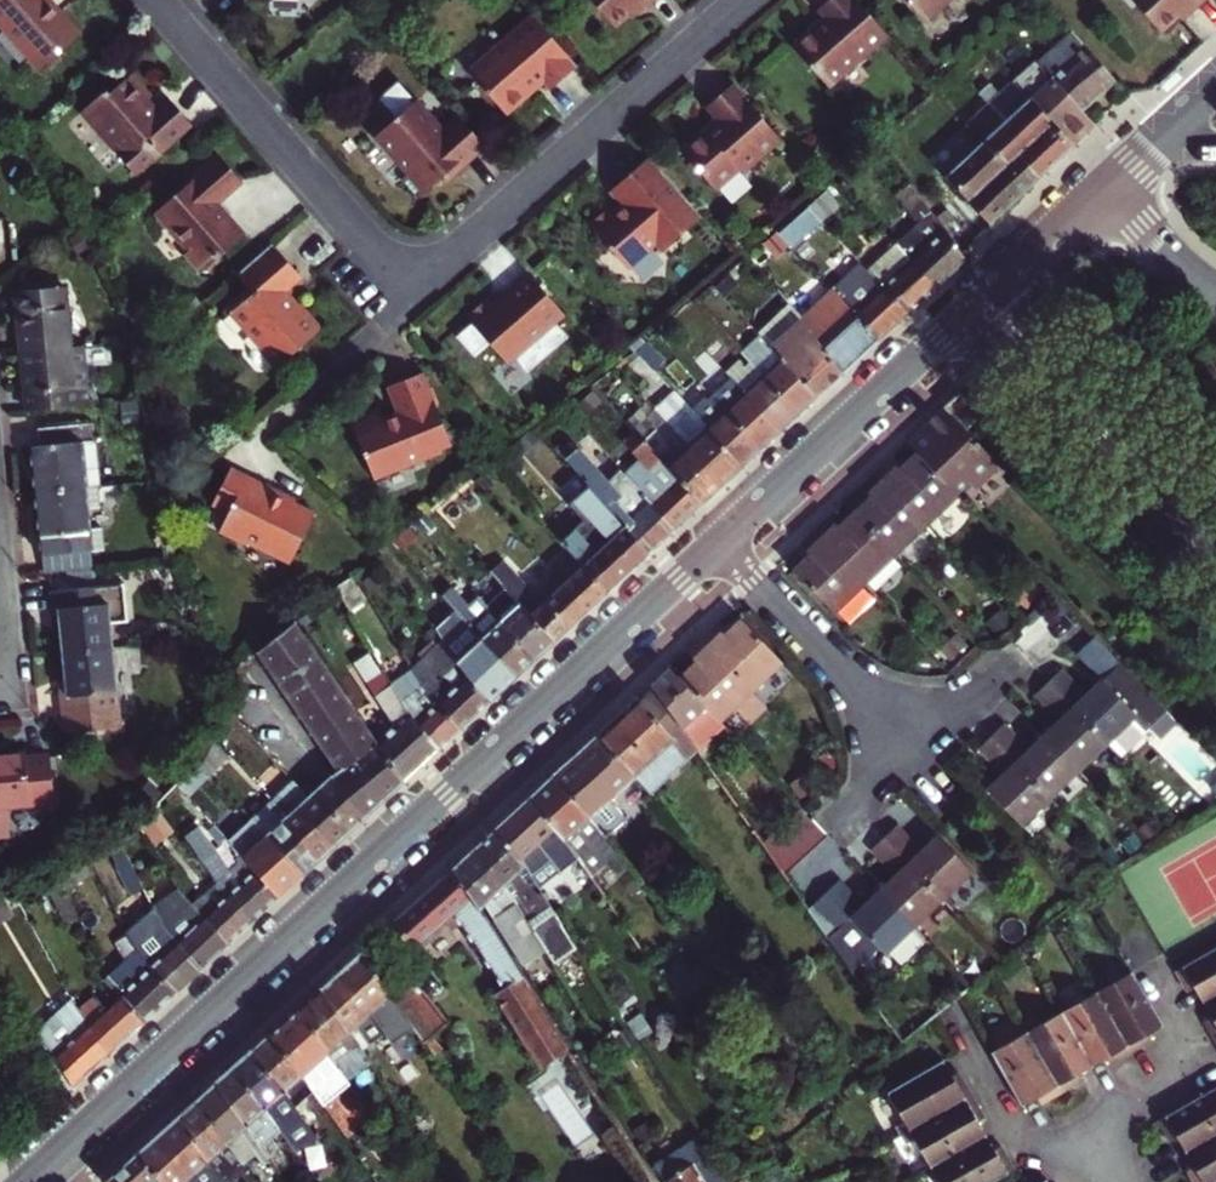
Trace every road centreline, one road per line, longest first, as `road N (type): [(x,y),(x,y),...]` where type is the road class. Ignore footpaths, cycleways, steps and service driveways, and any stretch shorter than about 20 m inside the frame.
road 1 (tertiary): [(26,1181),(977,302)]
road 2 (residential): [(411,290),(743,0)]
road 3 (residential): [(155,0),(411,290)]
road 4 (residential): [(977,302),(1215,535)]
road 5 (residential): [(0,513),(17,693)]
road 6 (tertiary): [(977,302),(1108,184)]
road 7 (tertiary): [(1108,184),(1215,291)]
road 8 (residential): [(1108,184),(1215,83)]

